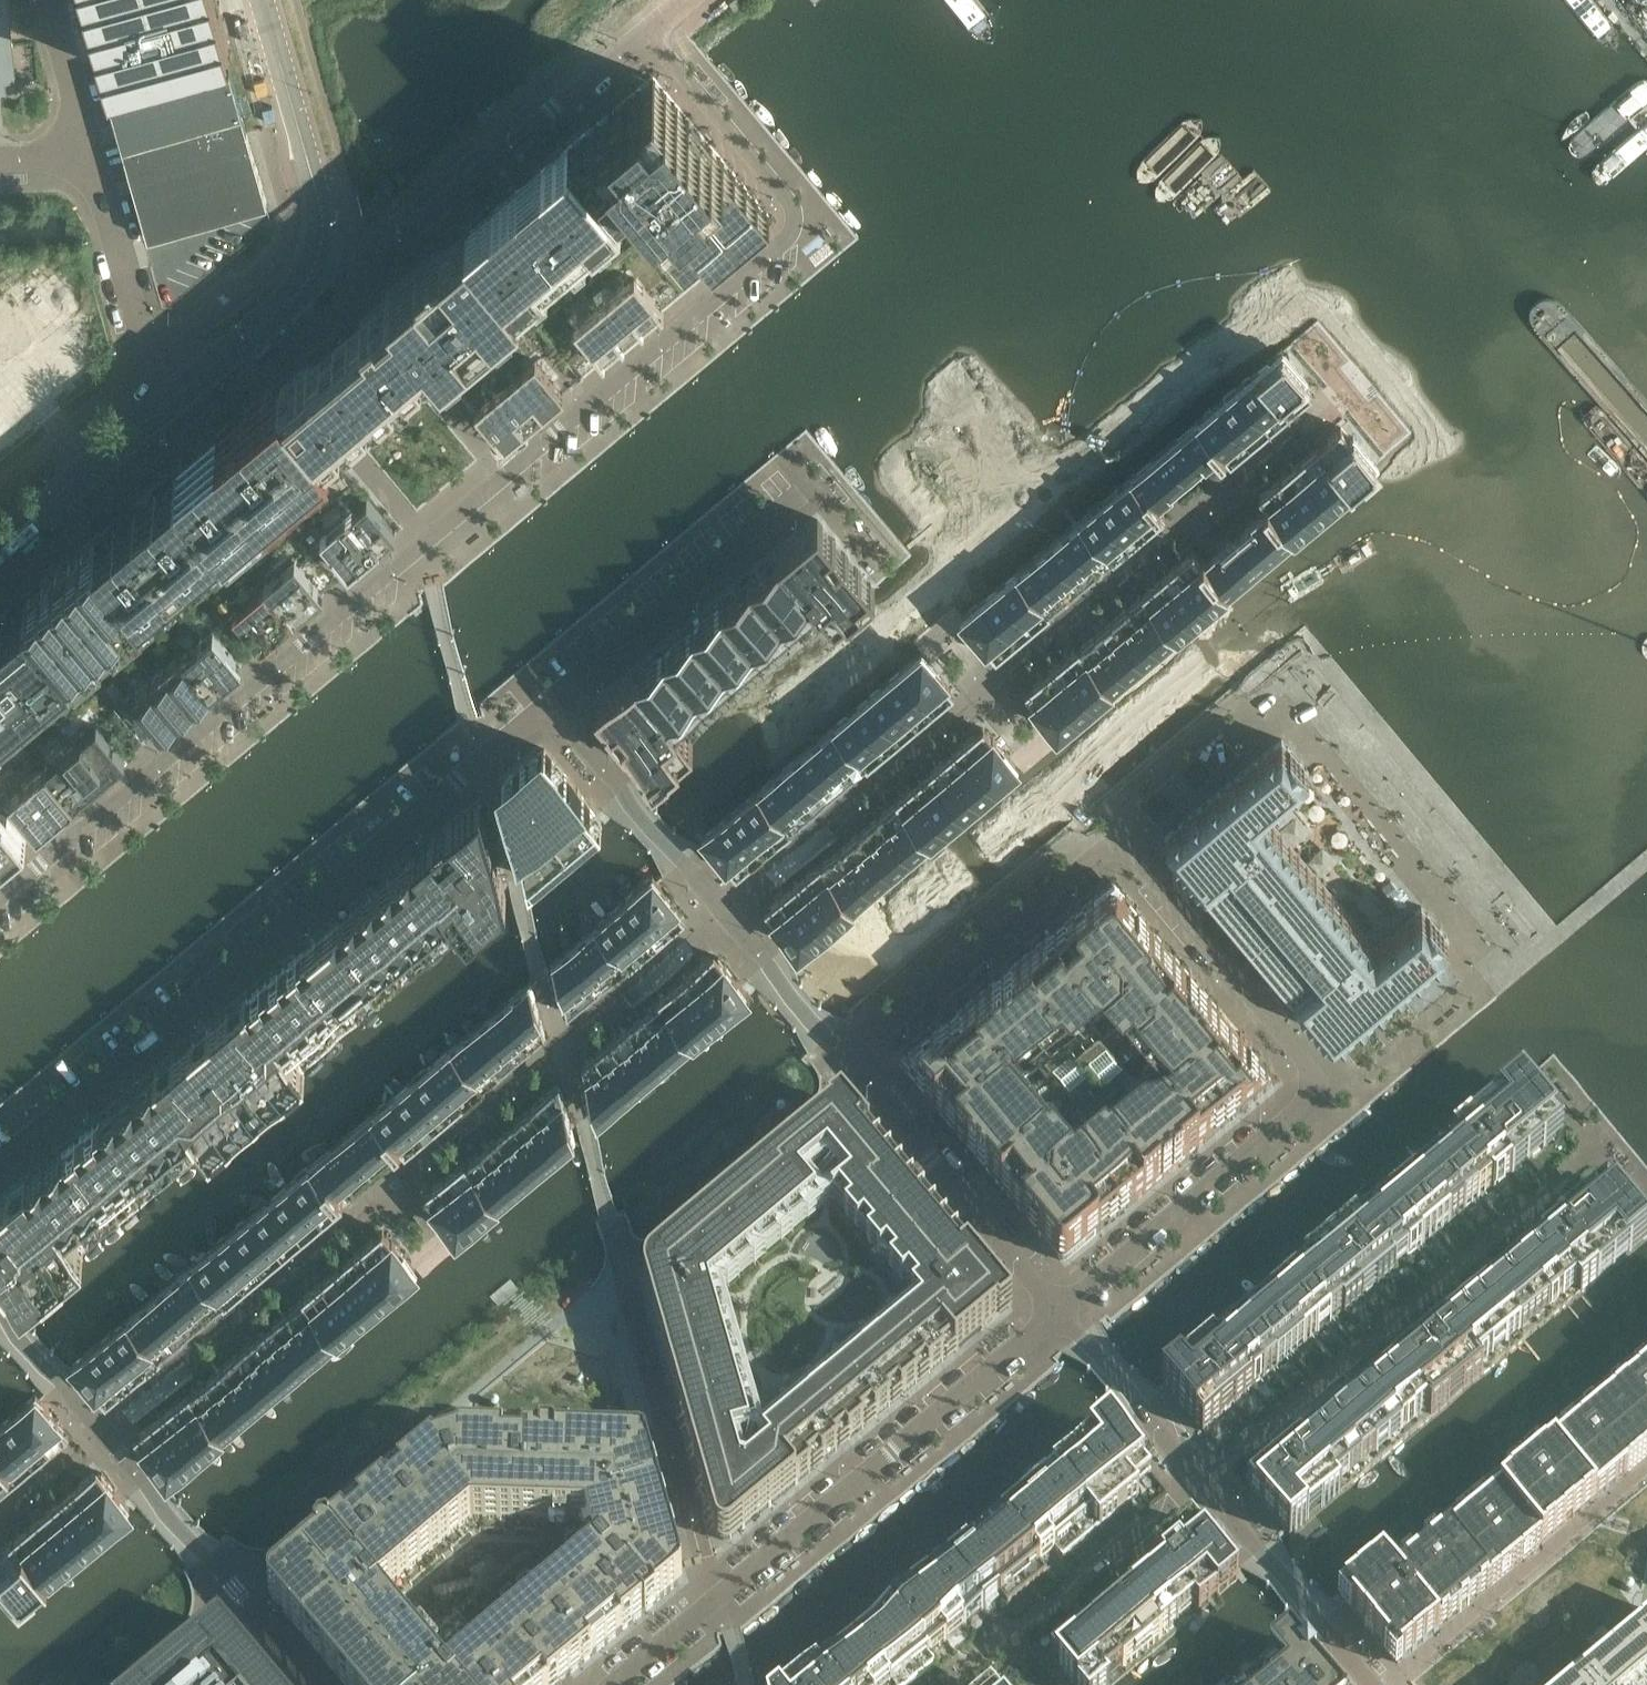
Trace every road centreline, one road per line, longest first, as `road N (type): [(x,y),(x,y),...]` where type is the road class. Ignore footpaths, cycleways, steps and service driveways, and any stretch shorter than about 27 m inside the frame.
road 1 (residential): [(648,33),(791,202),(787,238),(0,897)]
road 2 (residential): [(839,1049),(1105,823),(1333,1091),(1062,1314)]
road 3 (residential): [(549,706),(0,1165)]
road 4 (residential): [(607,1684),(1062,1314)]
road 5 (residential): [(0,1307),(315,1684)]
road 6 (residential): [(839,1049),(549,706)]
road 7 (residential): [(355,257),(388,245),(648,33)]
road 8 (residential): [(1062,1314),(839,1049)]
road 9 (residential): [(549,706),(806,485)]
road 10 (unclassified): [(179,394),(154,365),(141,332),(89,148)]
road 11 (unclassified): [(320,252),(322,217),(266,14)]
road 12 (unclassified): [(0,543),(179,394)]
road 13 (residential): [(1198,1477),(1062,1314)]
road 14 (unclassified): [(179,394),(295,298),(320,252)]
road 15 (residential): [(1323,1625),(1198,1477)]
road 16 (unclassified): [(89,148),(51,0)]
road 17 (residential): [(1198,1477),(1089,1571)]

